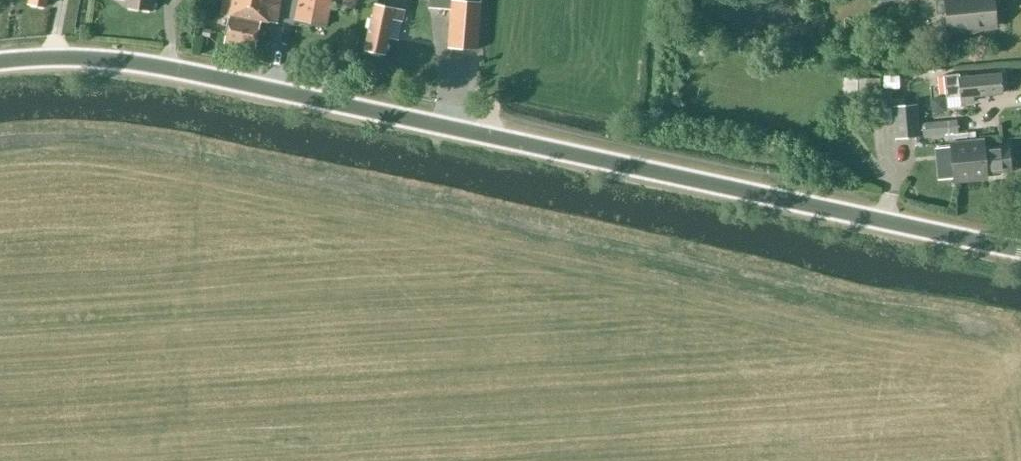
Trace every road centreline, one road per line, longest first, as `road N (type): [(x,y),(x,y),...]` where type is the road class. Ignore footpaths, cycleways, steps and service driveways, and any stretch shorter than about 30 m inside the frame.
road 1 (unclassified): [(0,61),(141,65),(1020,251)]

